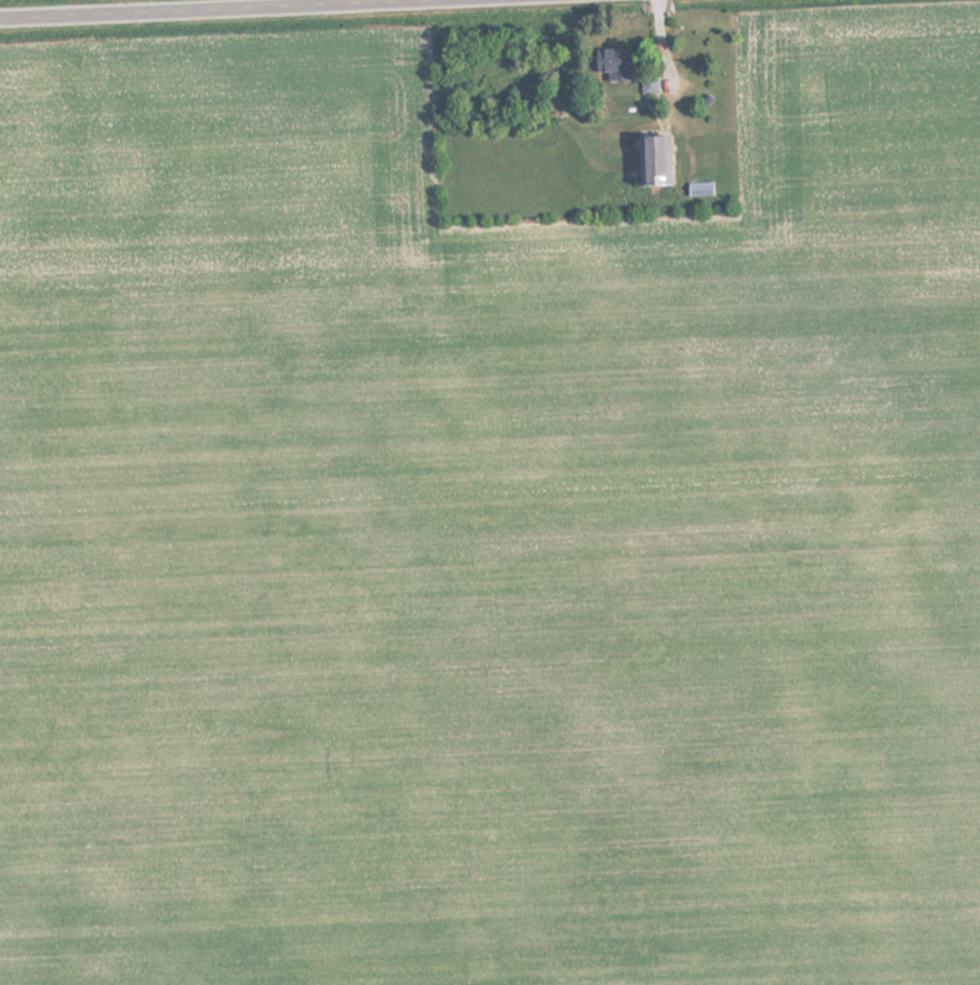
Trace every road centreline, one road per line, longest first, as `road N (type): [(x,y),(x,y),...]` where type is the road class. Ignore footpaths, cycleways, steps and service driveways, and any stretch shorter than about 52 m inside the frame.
road 1 (residential): [(0,17),(402,0)]

